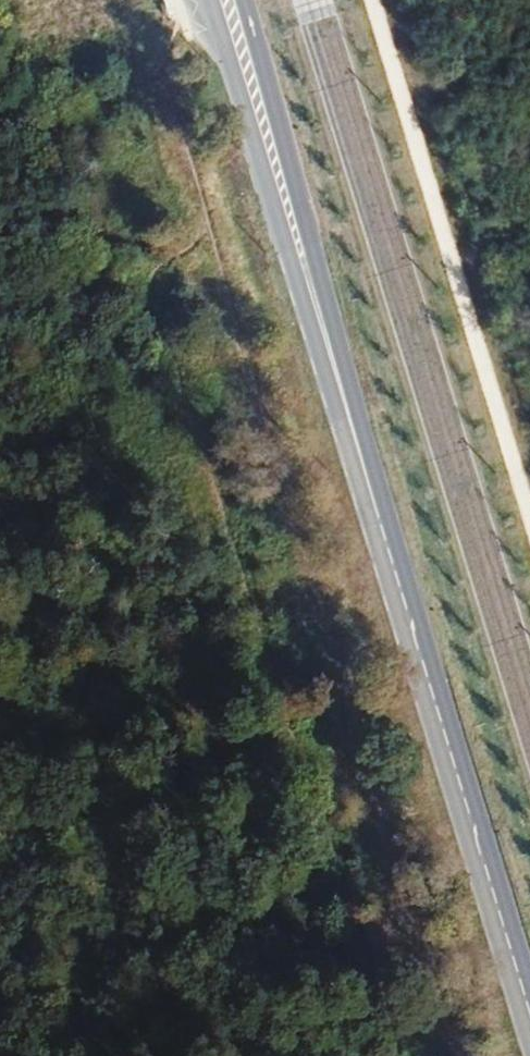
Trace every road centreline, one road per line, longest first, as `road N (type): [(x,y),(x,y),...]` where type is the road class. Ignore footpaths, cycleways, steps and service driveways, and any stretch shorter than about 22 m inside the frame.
road 1 (track): [(387,1055),(64,0)]
road 2 (secondary): [(361,454),(529,1014)]
road 3 (secondary): [(210,0),(361,454)]
road 4 (secondary): [(361,454),(245,0)]

